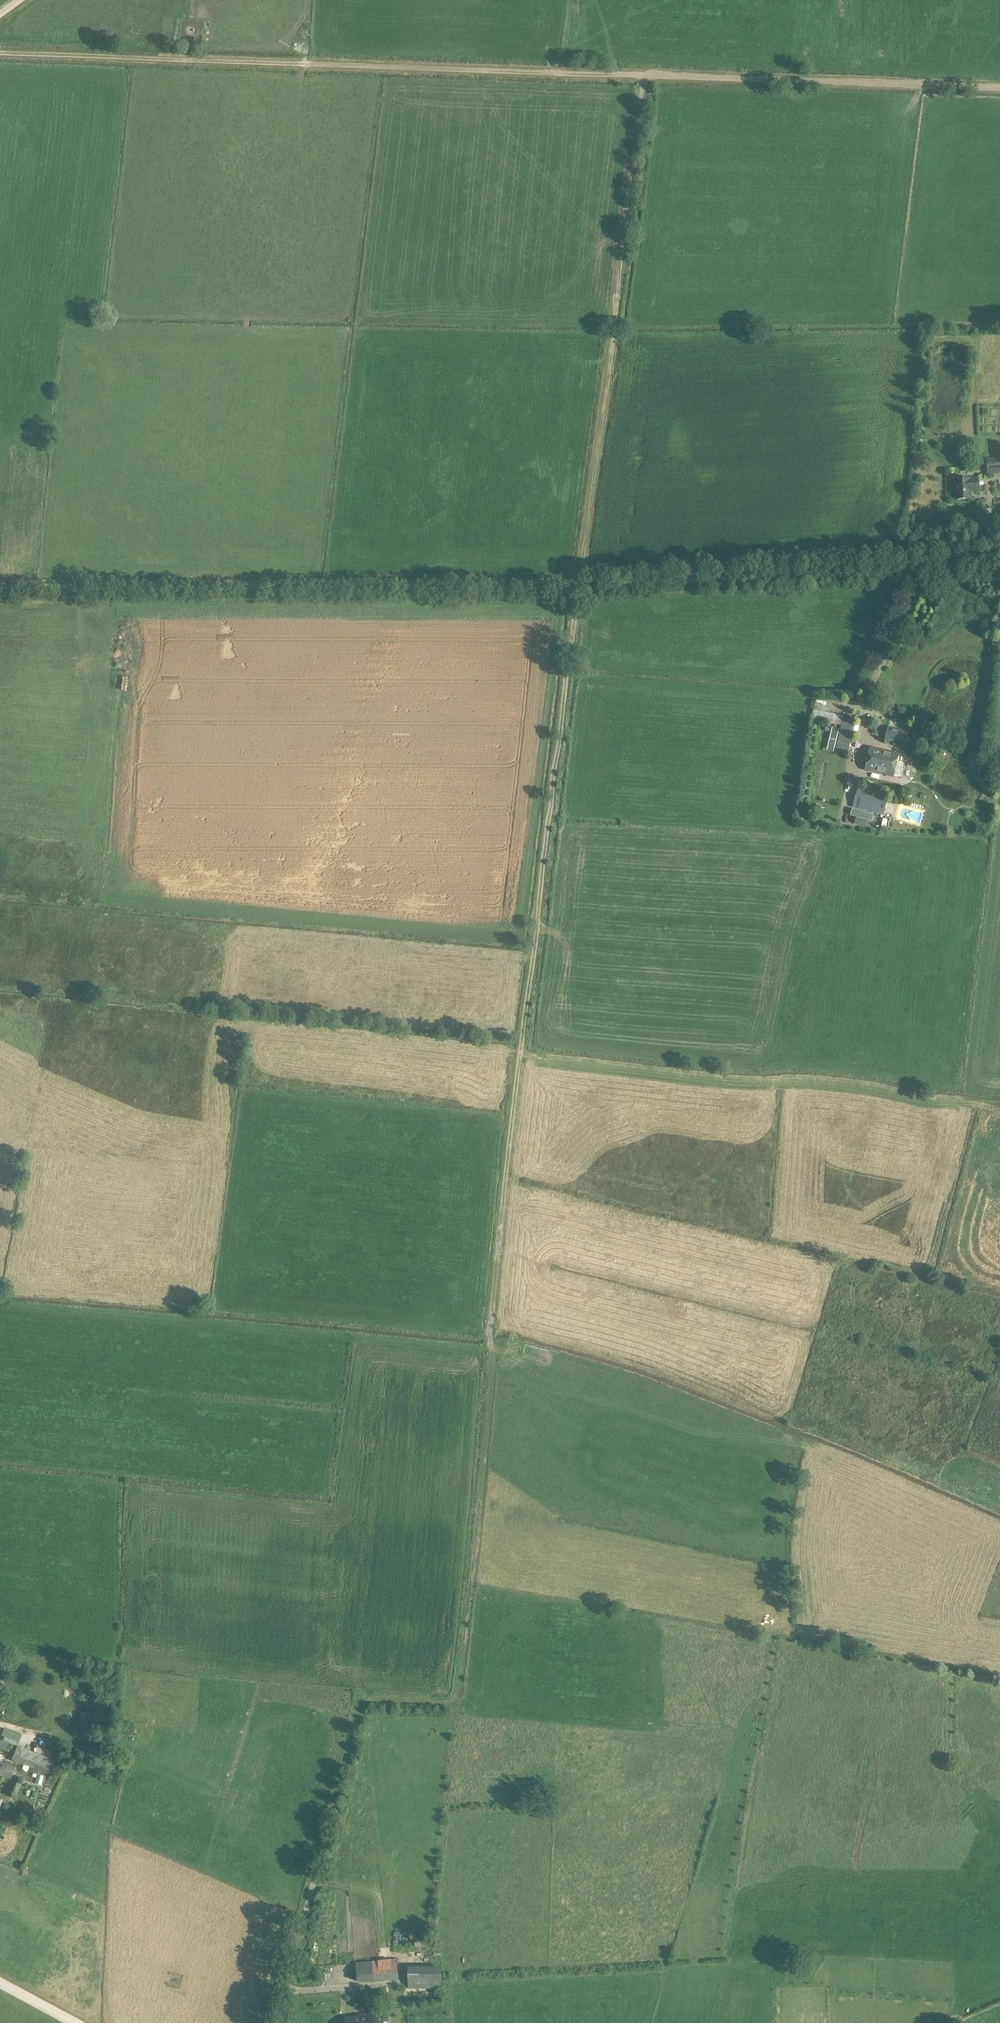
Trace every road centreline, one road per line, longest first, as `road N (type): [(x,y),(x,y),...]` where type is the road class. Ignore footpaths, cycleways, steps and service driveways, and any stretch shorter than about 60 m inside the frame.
road 1 (track): [(576,585),(490,1333),(493,1367),(458,1692),(446,1703),(375,1700),(360,1709),(321,1858)]
road 2 (unclassified): [(0,588),(576,585),(999,563)]
road 3 (track): [(999,87),(0,53)]
road 4 (track): [(581,585),(645,76)]

